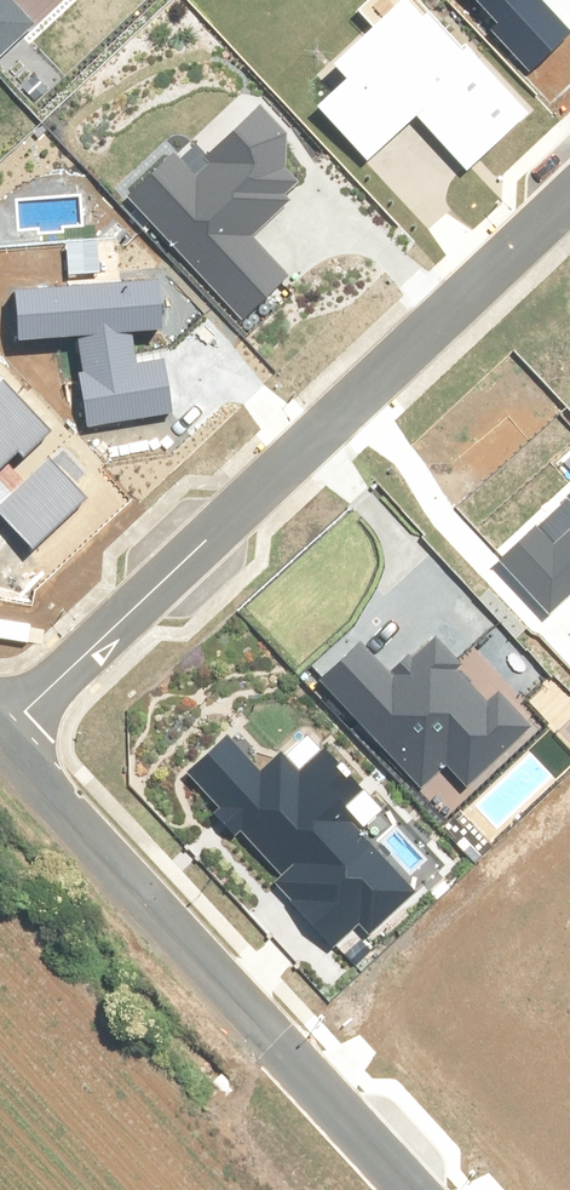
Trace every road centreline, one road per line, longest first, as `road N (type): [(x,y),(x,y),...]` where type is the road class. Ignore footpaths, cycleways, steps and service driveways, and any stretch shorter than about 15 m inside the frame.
road 1 (residential): [(0,737),(569,200)]
road 2 (tertiary): [(0,749),(410,1189)]

